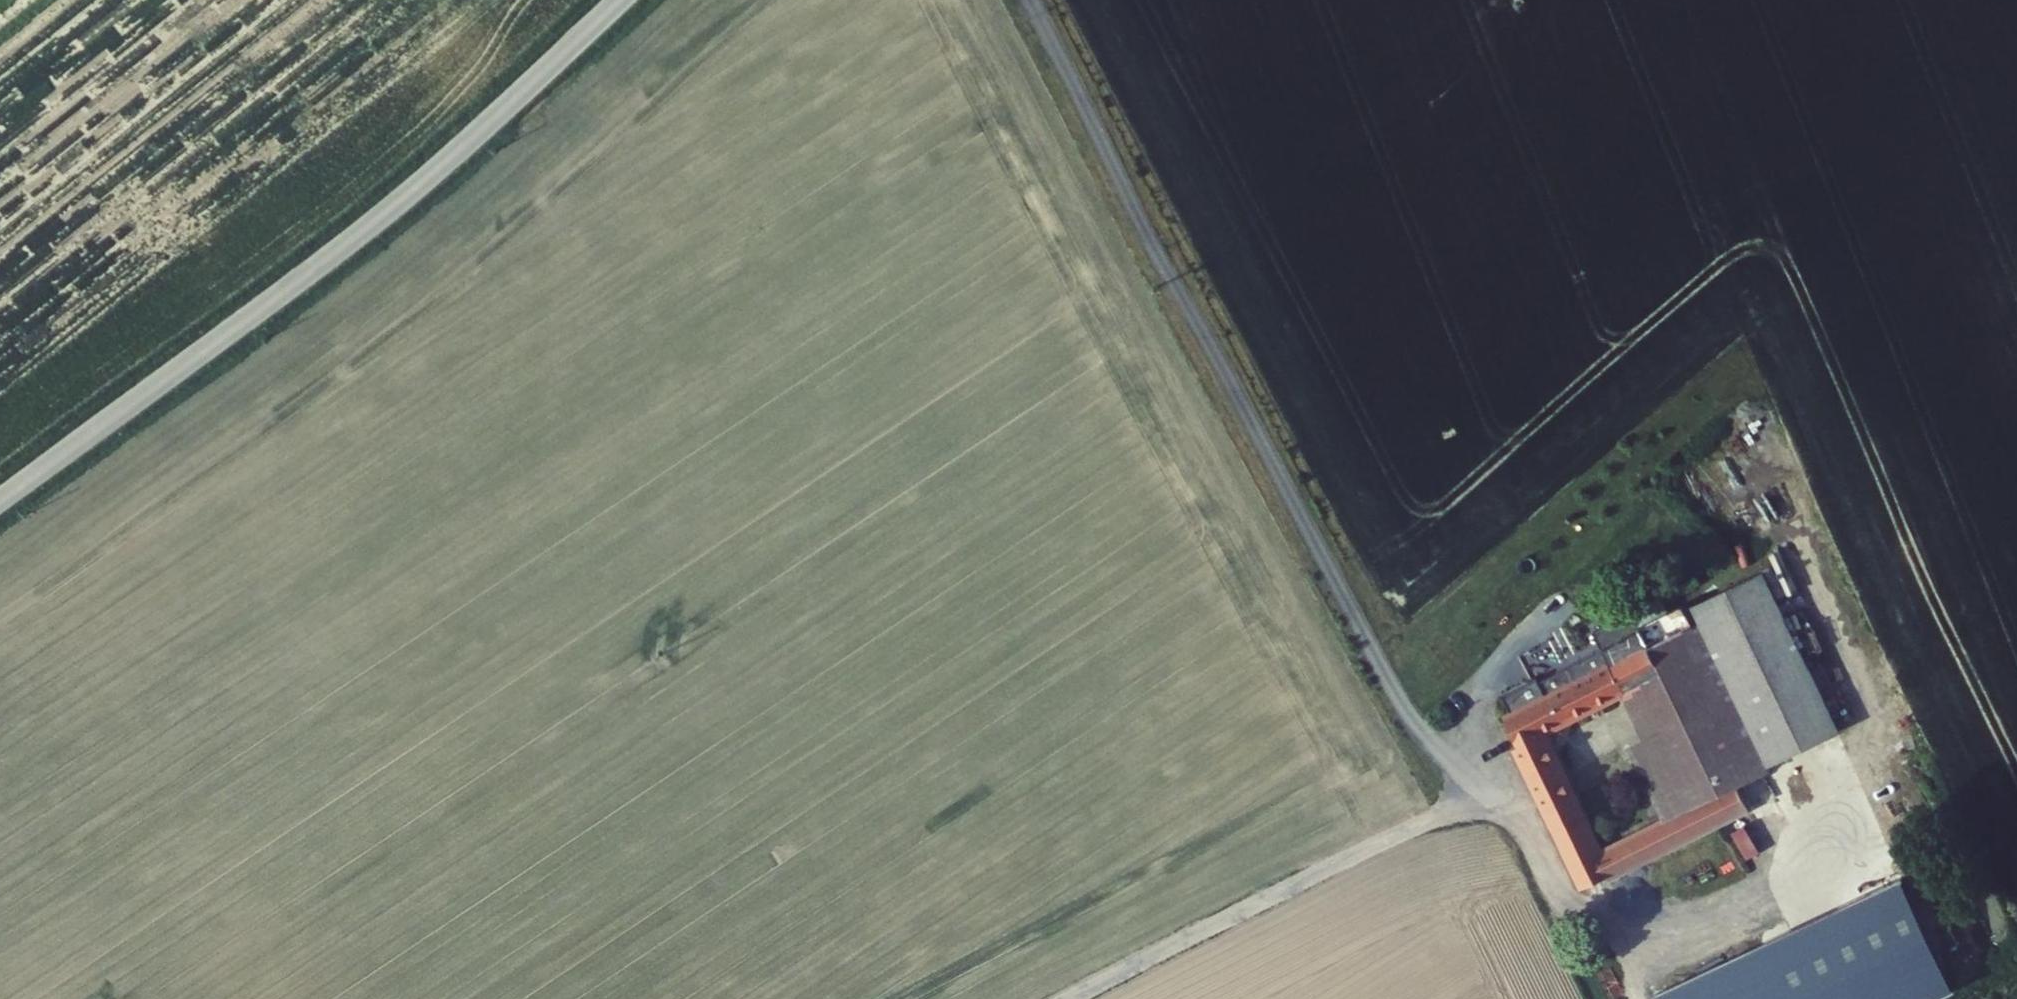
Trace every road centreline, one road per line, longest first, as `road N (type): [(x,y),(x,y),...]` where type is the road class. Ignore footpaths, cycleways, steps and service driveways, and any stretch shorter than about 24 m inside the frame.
road 1 (unclassified): [(1513,796),(1425,736),(1404,711),(1029,0)]
road 2 (unclassified): [(620,0),(346,246),(0,500)]
road 3 (track): [(1071,998),(1346,860),(1513,796),(1600,998)]

